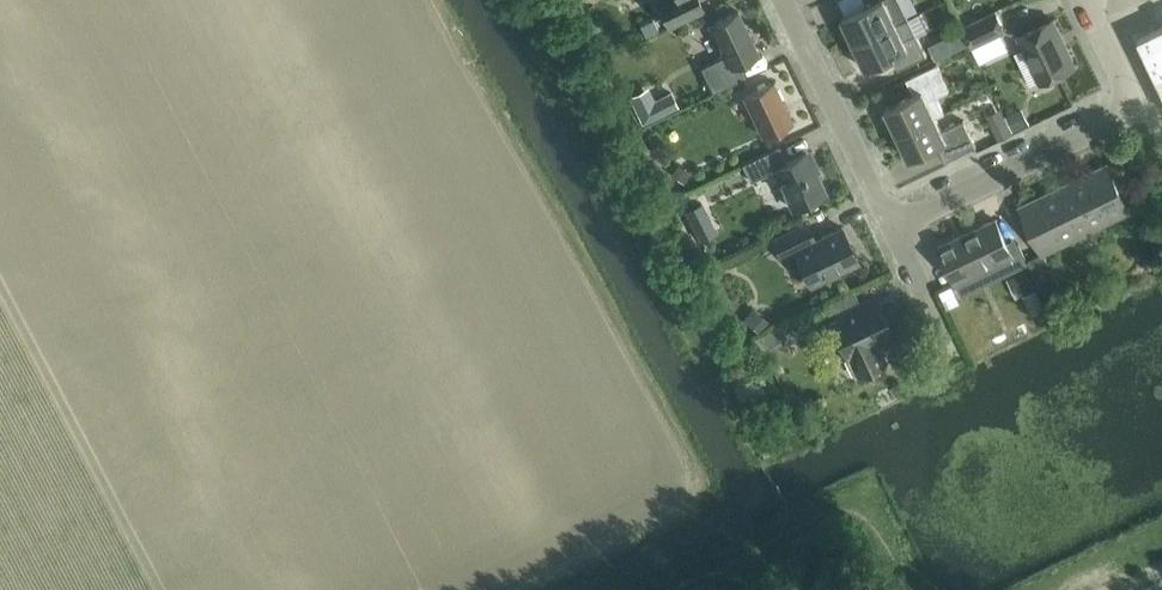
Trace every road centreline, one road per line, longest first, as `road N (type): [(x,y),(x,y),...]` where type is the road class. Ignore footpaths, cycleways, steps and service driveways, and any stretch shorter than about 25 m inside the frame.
road 1 (track): [(751,422),(512,0)]
road 2 (residential): [(894,228),(1136,111),(1085,0)]
road 3 (residential): [(894,228),(785,0)]

